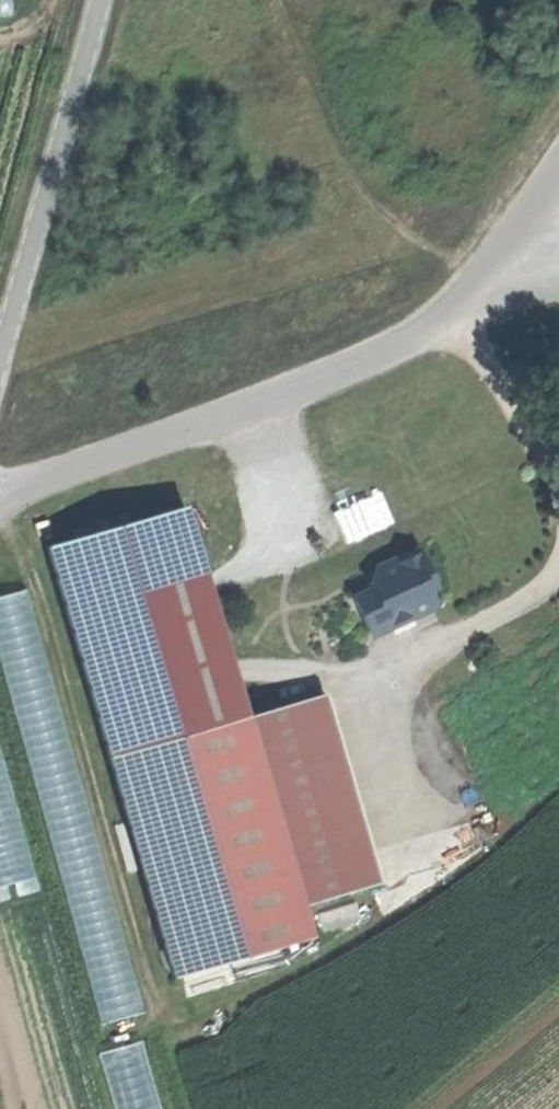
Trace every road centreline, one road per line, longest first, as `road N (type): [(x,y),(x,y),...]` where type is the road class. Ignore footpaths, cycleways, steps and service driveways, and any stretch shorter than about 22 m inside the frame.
road 1 (unclassified): [(0,497),(386,351),(457,314),(527,221),(558,160)]
road 2 (unclassified): [(0,360),(99,0)]
road 3 (track): [(457,314),(558,482)]

